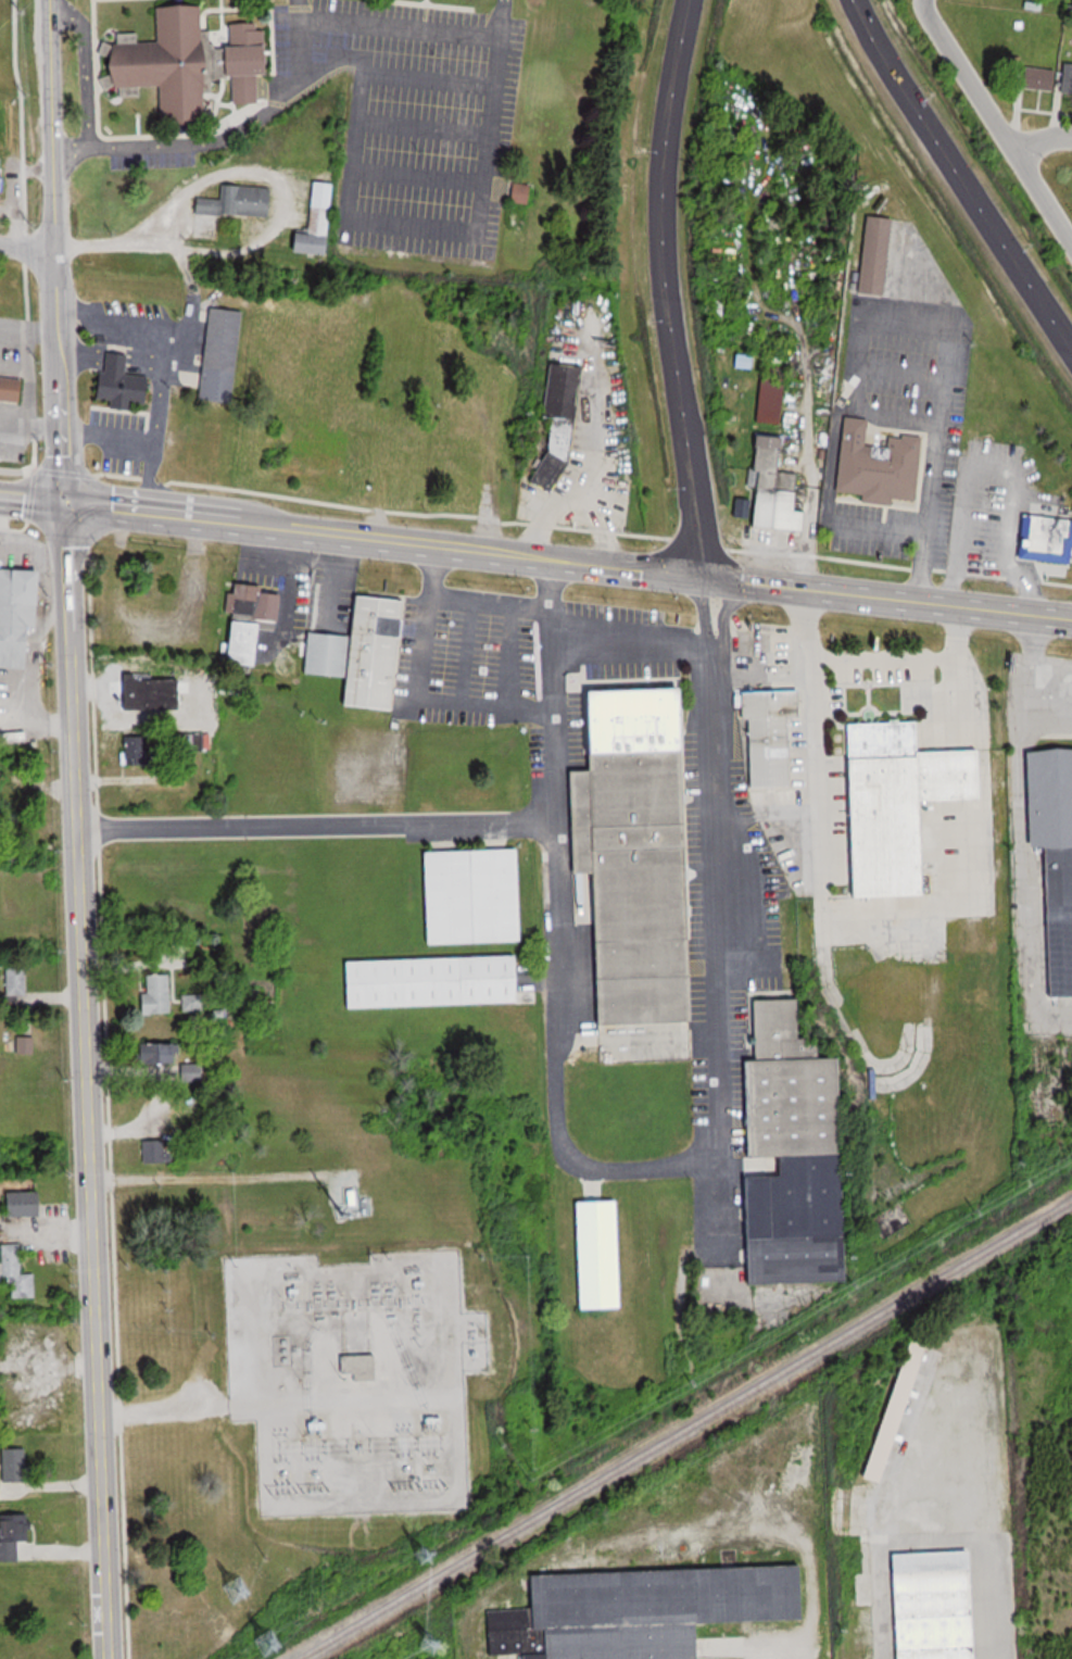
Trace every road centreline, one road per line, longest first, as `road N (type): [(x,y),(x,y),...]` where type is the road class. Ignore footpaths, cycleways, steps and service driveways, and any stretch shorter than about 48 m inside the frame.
road 1 (tertiary): [(112,1658),(65,502)]
road 2 (secondary): [(692,0),(664,161),(663,242),(709,579)]
road 3 (residential): [(65,502),(51,0)]
road 4 (secondary): [(1071,351),(851,0)]
road 5 (tertiary): [(65,502),(433,550)]
road 6 (secondary): [(709,579),(1071,620)]
road 7 (residential): [(1071,242),(923,0)]
road 8 (tertiary): [(553,563),(709,579)]
road 9 (tertiary): [(433,550),(553,563)]

